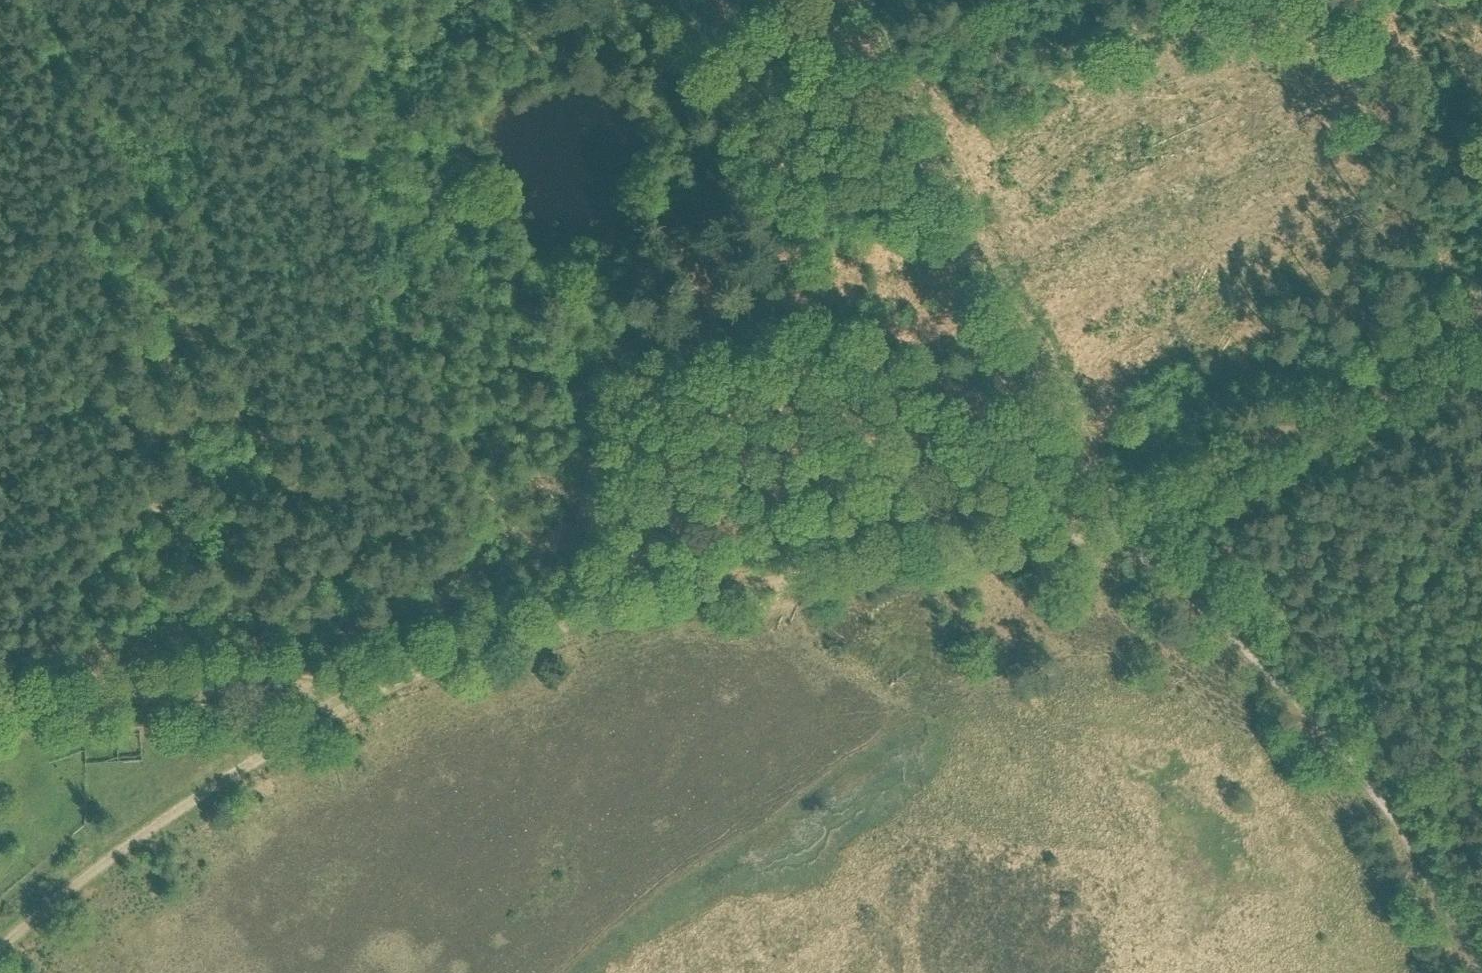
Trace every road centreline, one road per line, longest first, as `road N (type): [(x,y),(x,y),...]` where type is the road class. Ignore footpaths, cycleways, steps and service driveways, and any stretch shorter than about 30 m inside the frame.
road 1 (track): [(0,953),(90,877),(293,733),(491,645),(594,613),(734,586),(1121,529)]
road 2 (track): [(1121,529),(1360,768),(1481,972)]
road 3 (track): [(1121,529),(1481,309)]
road 4 (track): [(0,700),(325,682),(366,698)]

